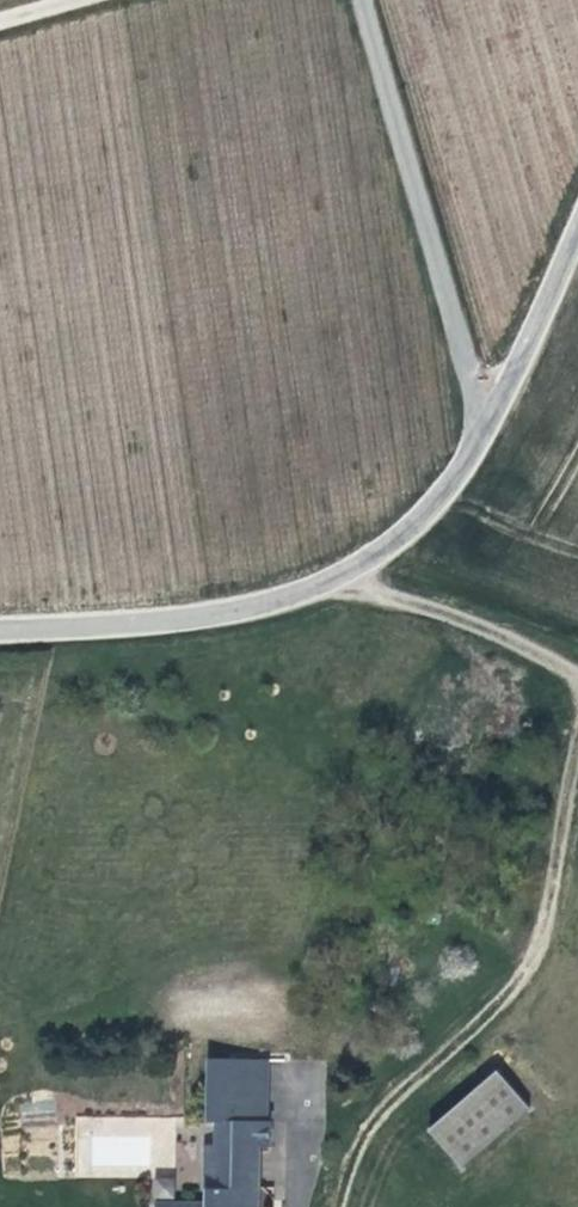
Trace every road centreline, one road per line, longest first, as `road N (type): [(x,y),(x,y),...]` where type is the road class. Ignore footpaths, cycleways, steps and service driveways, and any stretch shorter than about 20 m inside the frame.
road 1 (tertiary): [(0,626),(210,612),(339,577),(415,519),(485,428),(577,236)]
road 2 (track): [(342,1206),(385,1105),(510,988),(541,929),(577,775)]
road 3 (track): [(485,428),(368,0)]
road 4 (track): [(577,667),(339,577)]

